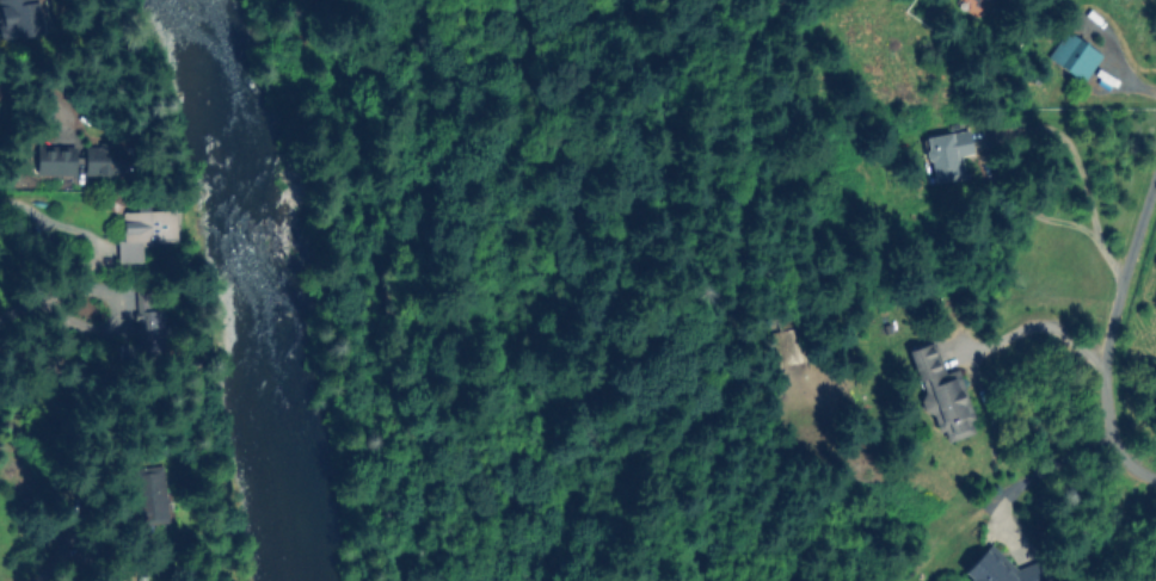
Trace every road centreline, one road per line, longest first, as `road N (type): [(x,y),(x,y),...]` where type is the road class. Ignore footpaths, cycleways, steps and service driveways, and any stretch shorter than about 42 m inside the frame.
road 1 (residential): [(1155,176),(1107,346),(1105,408),(1112,456),(1155,479)]

